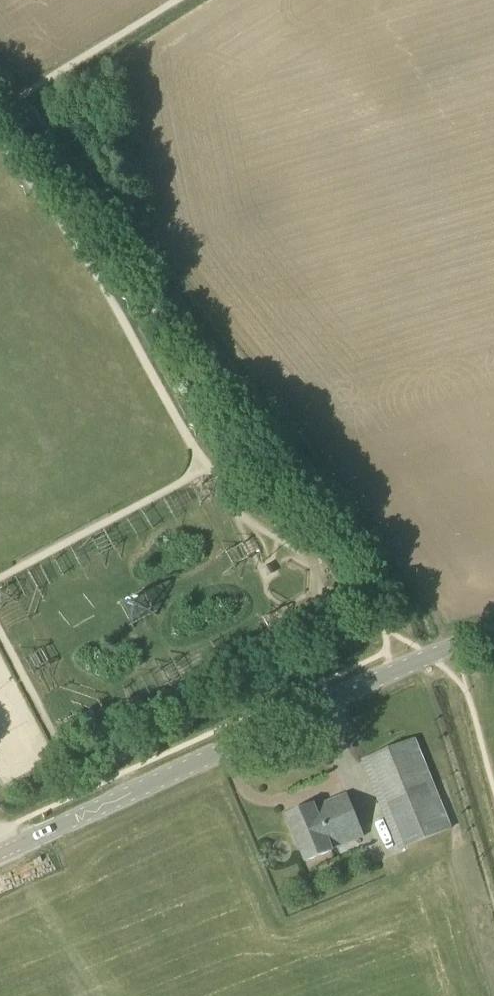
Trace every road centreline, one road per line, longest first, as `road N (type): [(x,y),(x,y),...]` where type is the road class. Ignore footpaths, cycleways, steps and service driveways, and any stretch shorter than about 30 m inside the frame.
road 1 (tertiary): [(493,637),(426,657),(18,846)]

